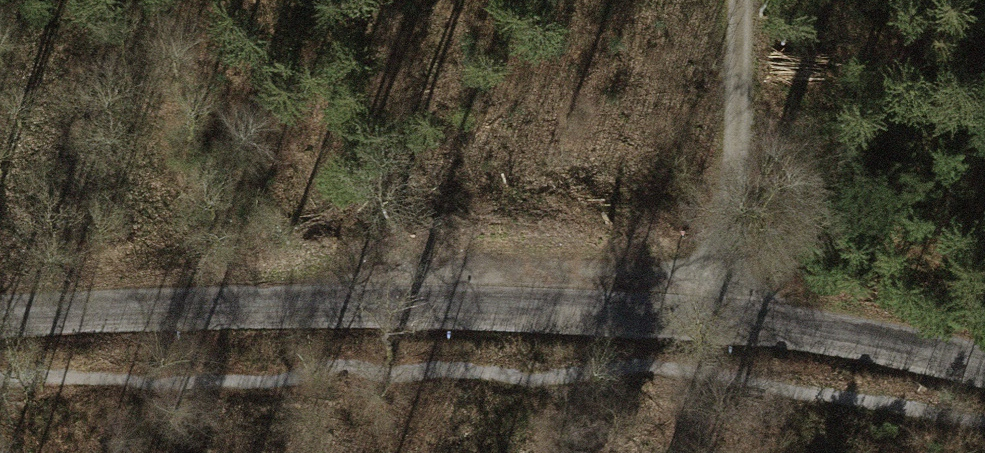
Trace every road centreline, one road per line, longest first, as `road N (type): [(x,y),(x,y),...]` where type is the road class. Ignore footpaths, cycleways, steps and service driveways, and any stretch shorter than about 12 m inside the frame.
road 1 (track): [(0,380),(291,380),(339,365),(395,375),(462,370),(533,379),(667,369),(984,423)]
road 2 (unclassified): [(984,377),(723,326),(250,311),(0,326)]
road 3 (track): [(723,326),(738,0)]

